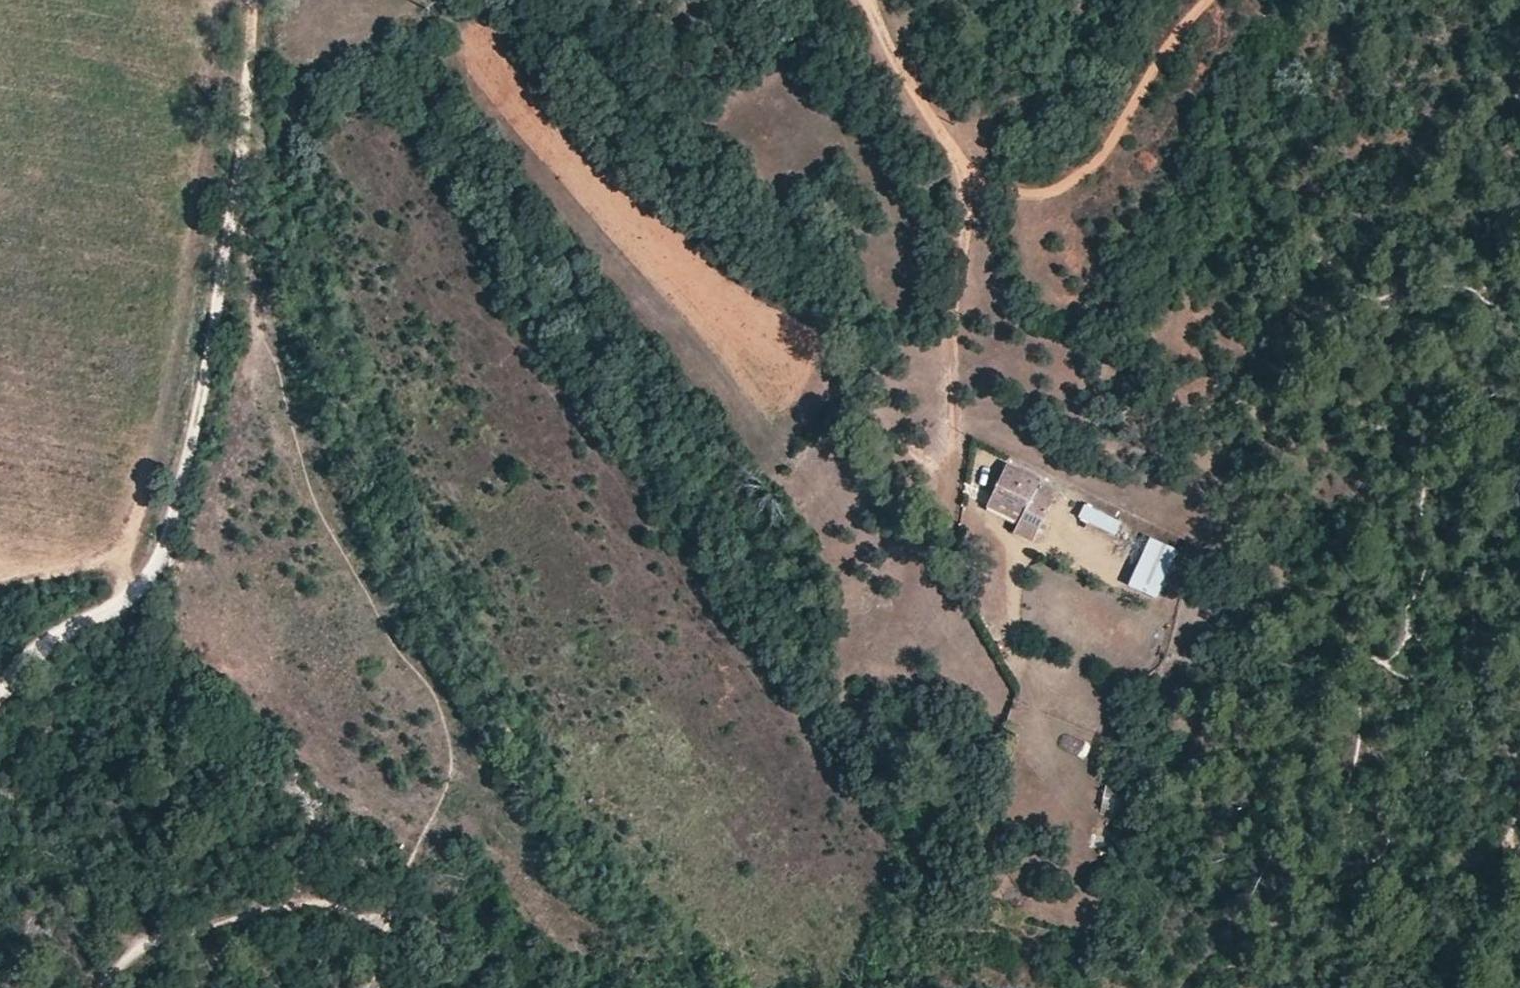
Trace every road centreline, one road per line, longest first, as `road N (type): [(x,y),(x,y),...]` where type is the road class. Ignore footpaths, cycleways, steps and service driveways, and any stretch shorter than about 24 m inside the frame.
road 1 (track): [(251,0),(222,252),(177,481),(152,559),(135,596),(47,644),(0,696)]
road 2 (track): [(982,172),(959,267),(951,478)]
road 3 (track): [(863,0),(955,148),(982,172)]

